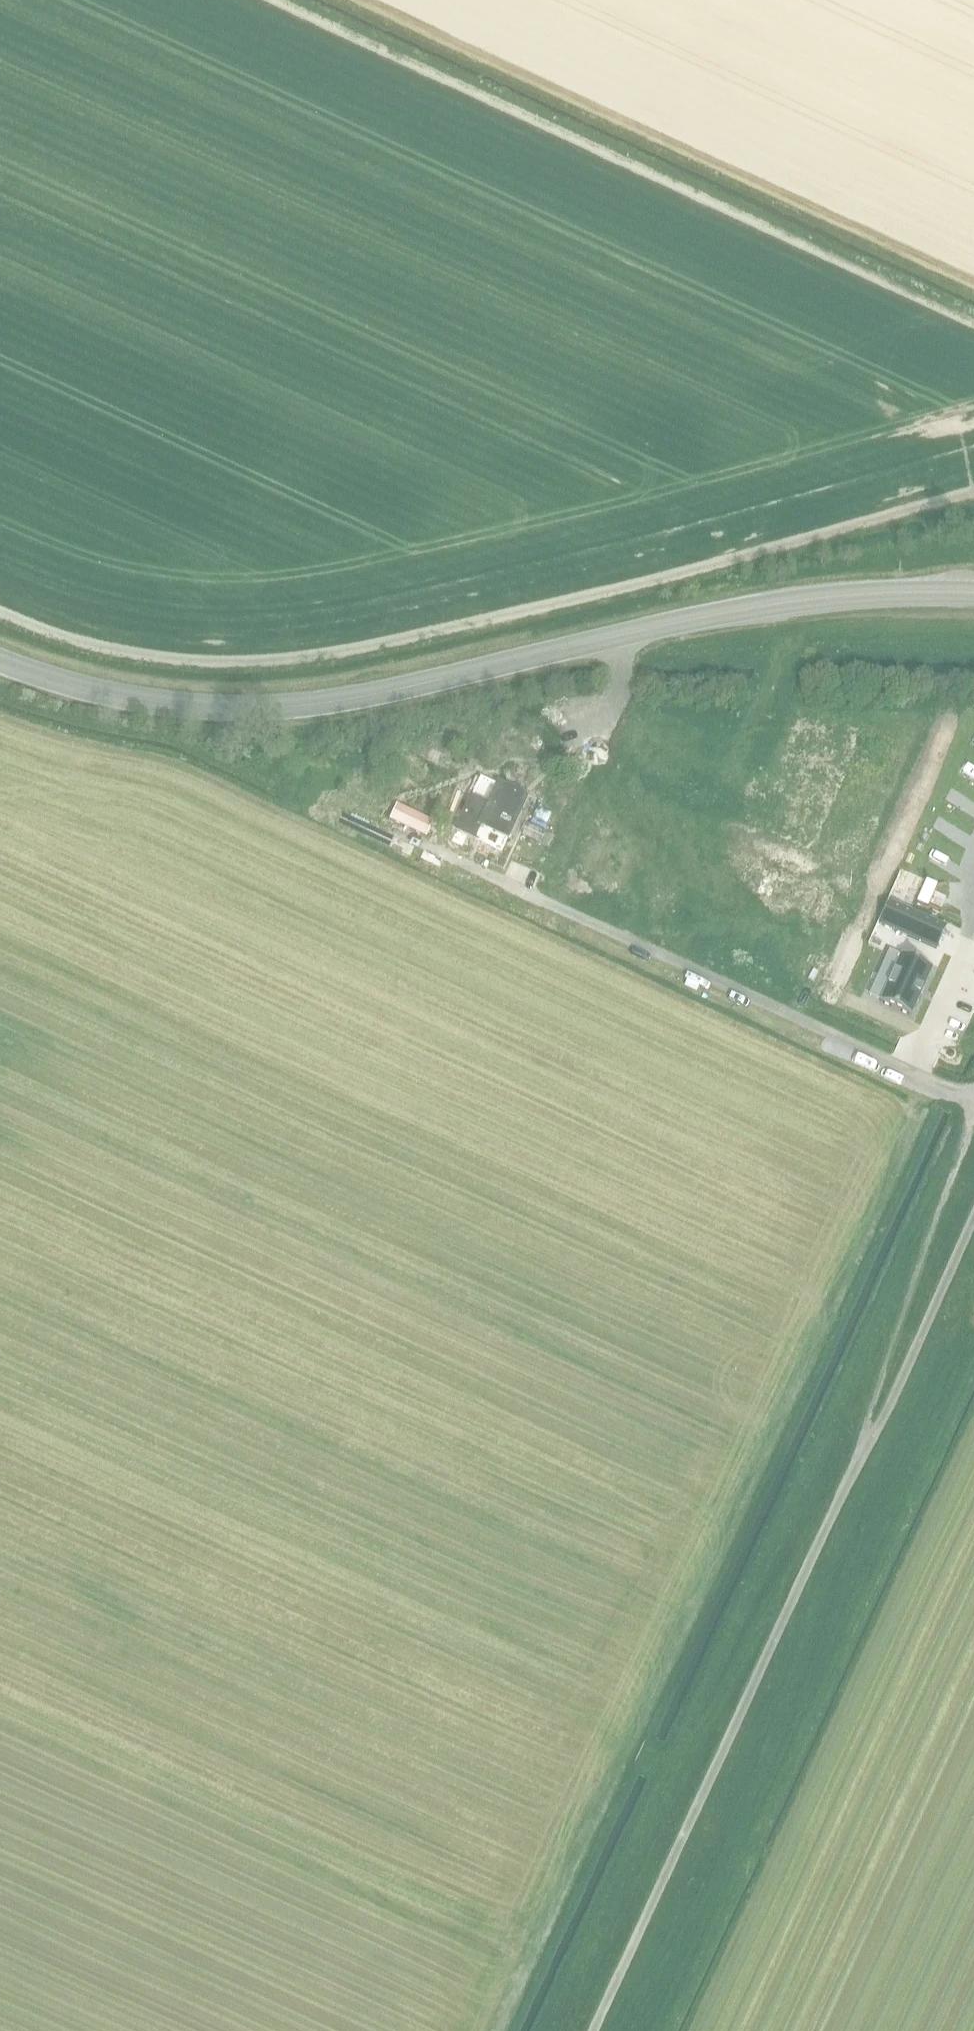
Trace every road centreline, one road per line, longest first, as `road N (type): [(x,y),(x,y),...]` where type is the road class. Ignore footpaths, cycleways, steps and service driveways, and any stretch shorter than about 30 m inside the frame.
road 1 (secondary): [(973,592),(801,599),(400,689),(280,707),(133,699),(0,660)]
road 2 (track): [(595,2030),(973,1221)]
road 3 (track): [(973,1119),(901,1312),(862,1452)]

